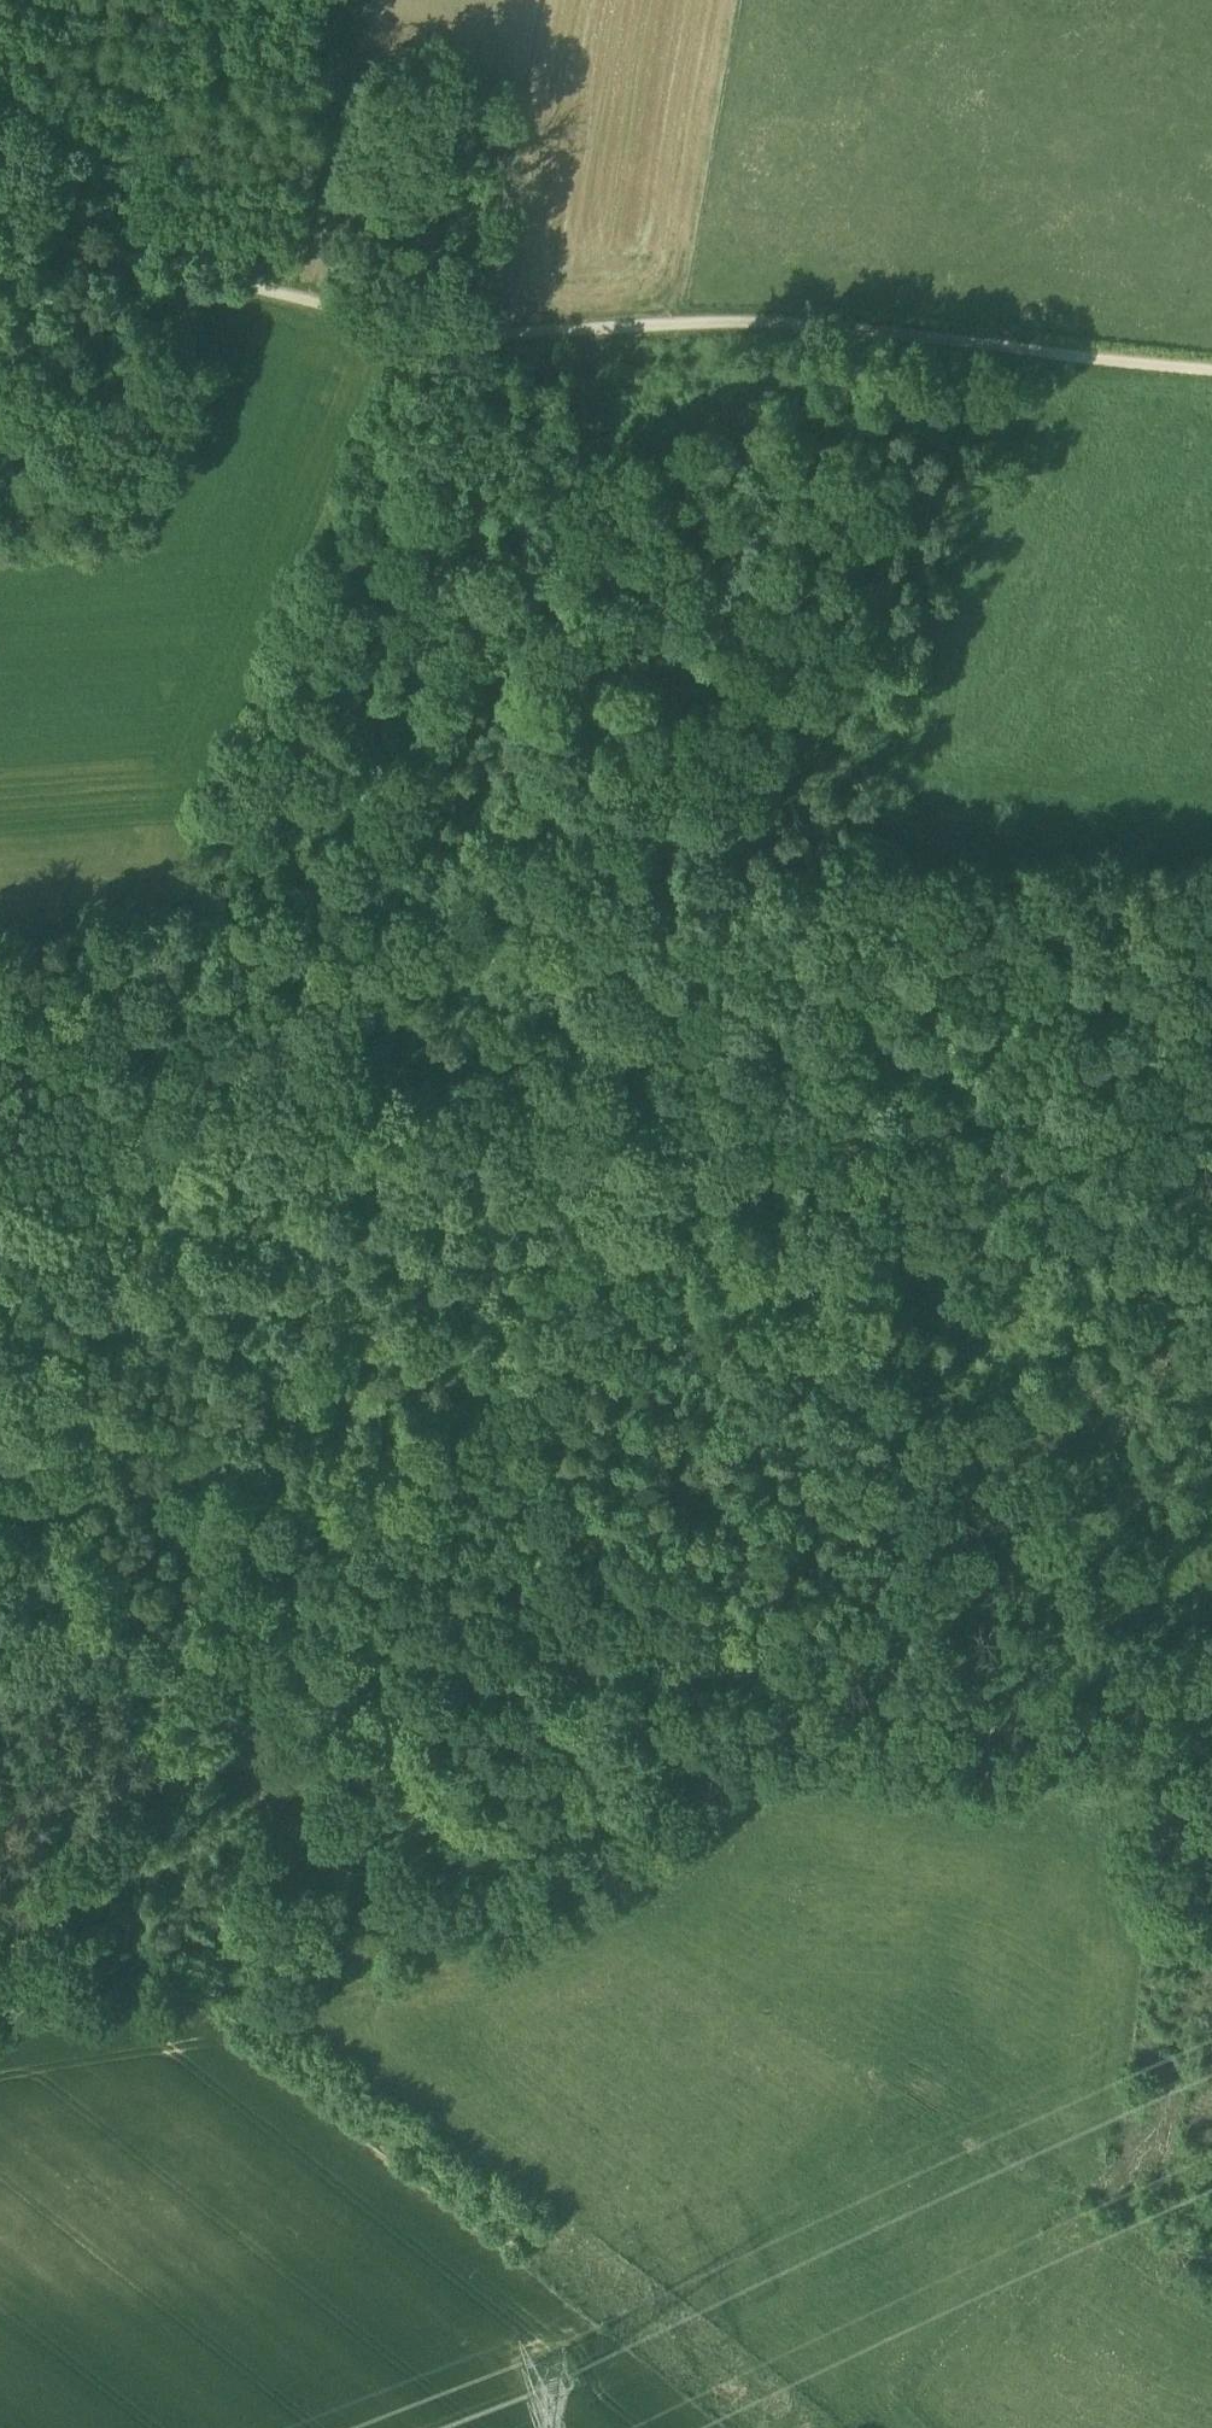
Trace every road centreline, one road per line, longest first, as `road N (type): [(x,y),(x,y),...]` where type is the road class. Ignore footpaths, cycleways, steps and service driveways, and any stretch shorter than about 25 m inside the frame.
road 1 (track): [(0,227),(495,342),(683,324),(1211,369)]
road 2 (track): [(283,1669),(1205,1694),(1211,1712)]
road 3 (track): [(768,1143),(283,1669)]
road 4 (track): [(283,1669),(0,1965)]
road 5 (track): [(283,1669),(0,1660)]

